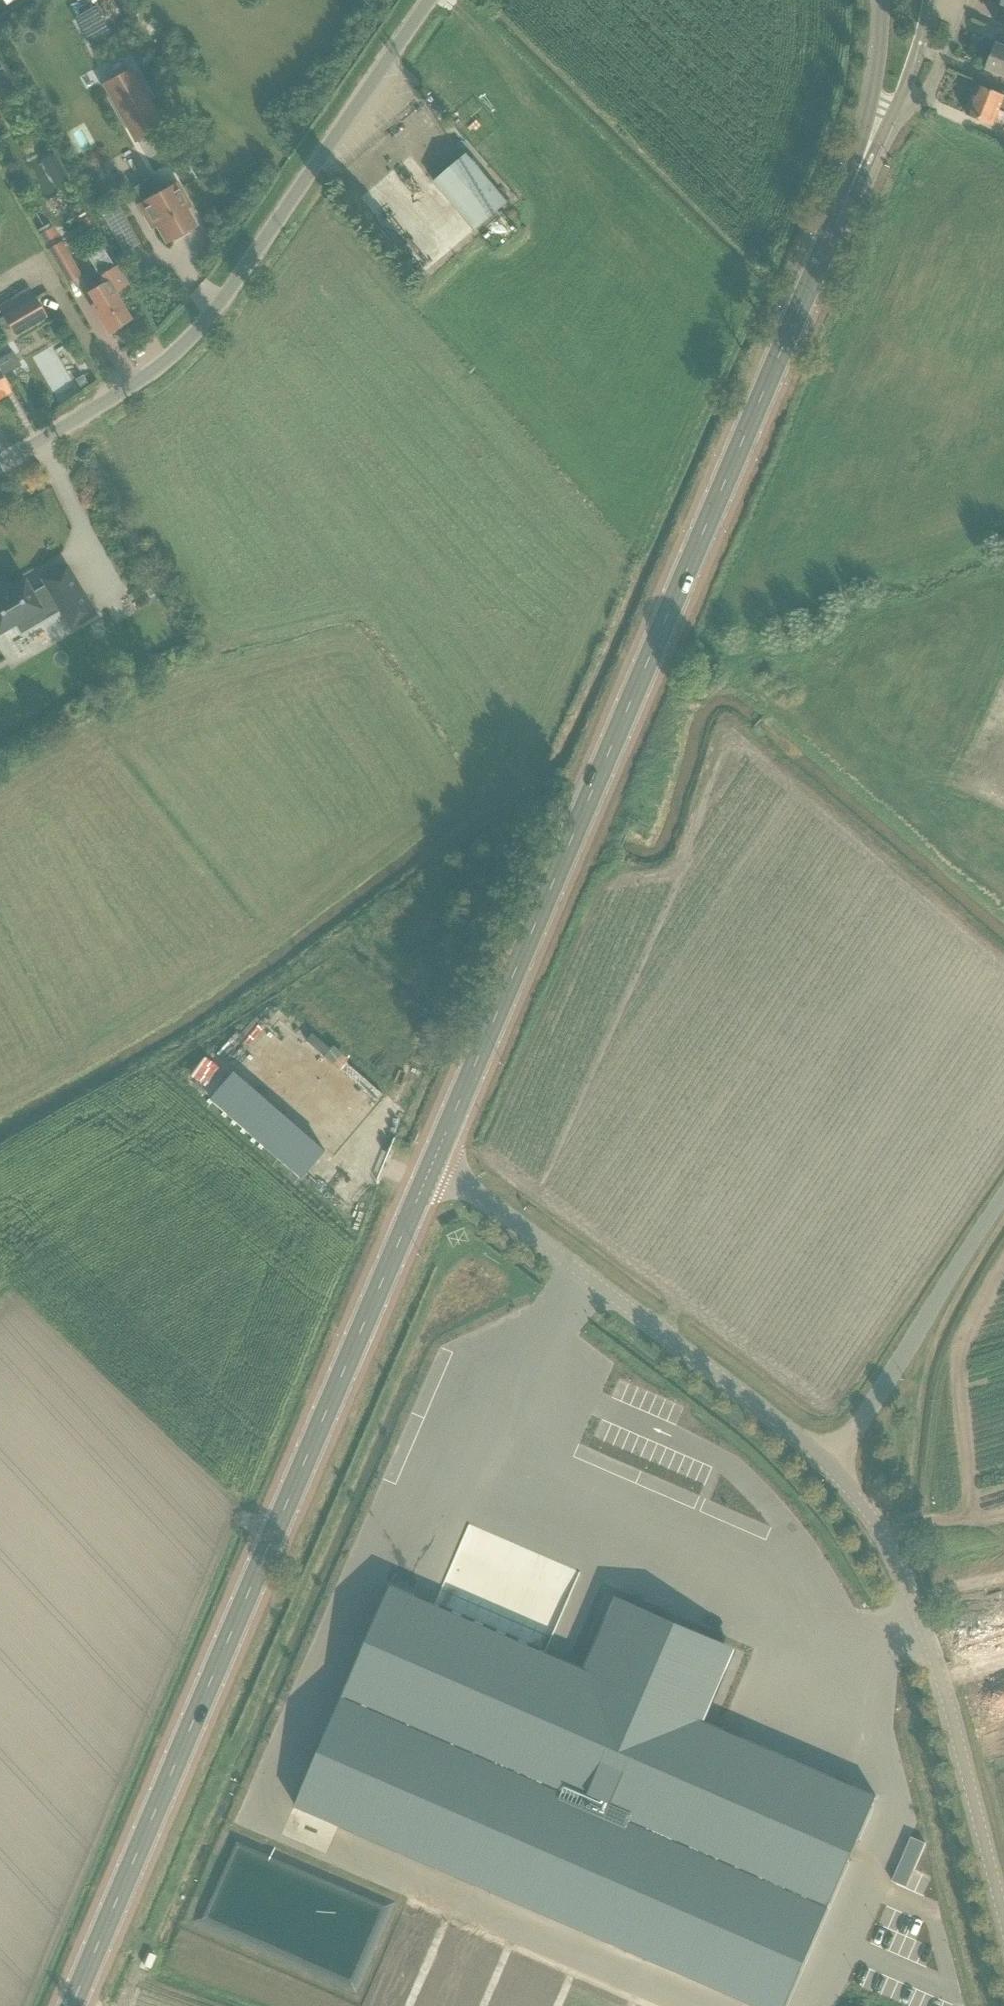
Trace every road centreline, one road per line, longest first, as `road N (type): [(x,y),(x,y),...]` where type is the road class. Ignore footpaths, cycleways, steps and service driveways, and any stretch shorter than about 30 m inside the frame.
road 1 (primary): [(428,1171),(863,158)]
road 2 (primary): [(71,2005),(428,1171)]
road 3 (unclassified): [(0,468),(151,378),(232,292),(429,0)]
road 4 (unclassified): [(827,1468),(784,1422),(471,1191),(428,1171)]
road 5 (unclassified): [(1003,1927),(924,1637),(877,1530),(827,1468)]
road 6 (unclassified): [(1003,1203),(827,1468)]
road 7 (primary): [(863,158),(900,98),(929,0)]
road 8 (primary): [(883,0),(863,158)]

